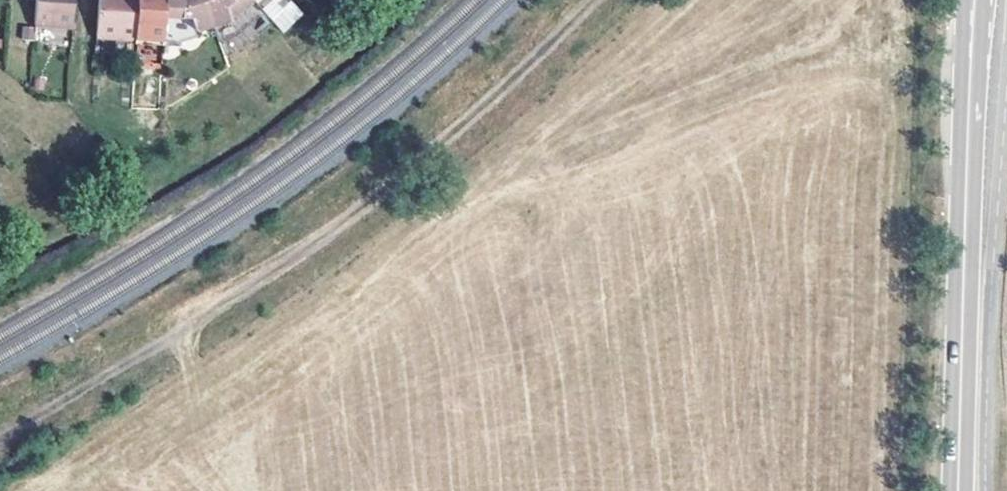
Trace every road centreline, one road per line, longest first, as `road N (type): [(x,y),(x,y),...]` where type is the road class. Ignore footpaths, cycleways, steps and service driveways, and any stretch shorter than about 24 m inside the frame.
road 1 (track): [(595,0),(346,220),(199,322),(0,442)]
road 2 (secondary): [(976,0),(959,490)]

